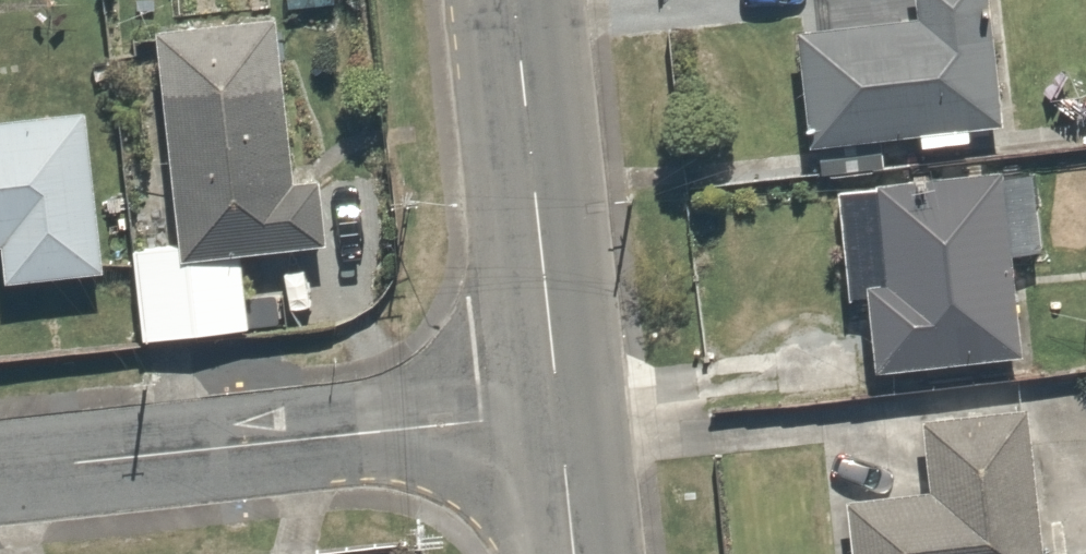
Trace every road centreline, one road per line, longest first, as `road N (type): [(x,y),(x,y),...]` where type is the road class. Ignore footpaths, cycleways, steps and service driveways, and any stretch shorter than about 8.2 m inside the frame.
road 1 (residential): [(559,414),(0,474)]
road 2 (tertiary): [(513,0),(559,414)]
road 3 (tertiary): [(559,414),(574,553)]

